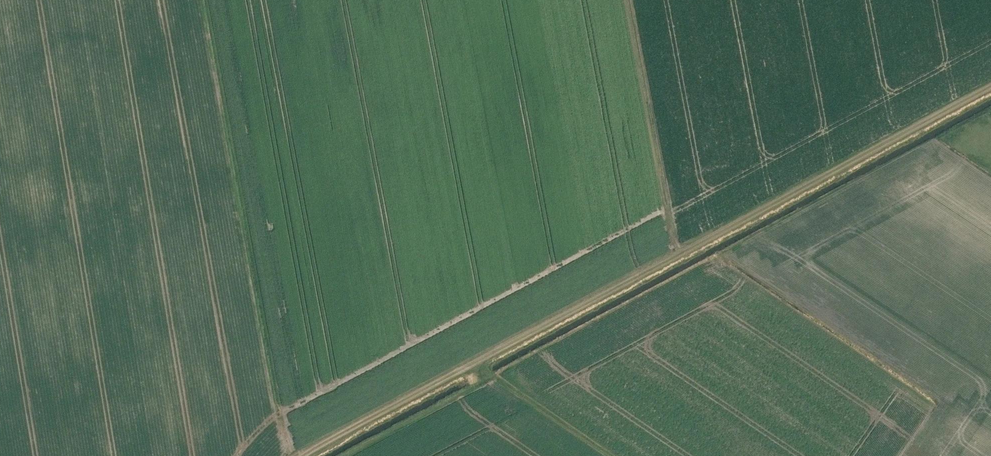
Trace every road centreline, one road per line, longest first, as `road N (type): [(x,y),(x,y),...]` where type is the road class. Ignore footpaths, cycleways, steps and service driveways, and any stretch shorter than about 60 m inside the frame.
road 1 (unclassified): [(304,455),(990,87)]

